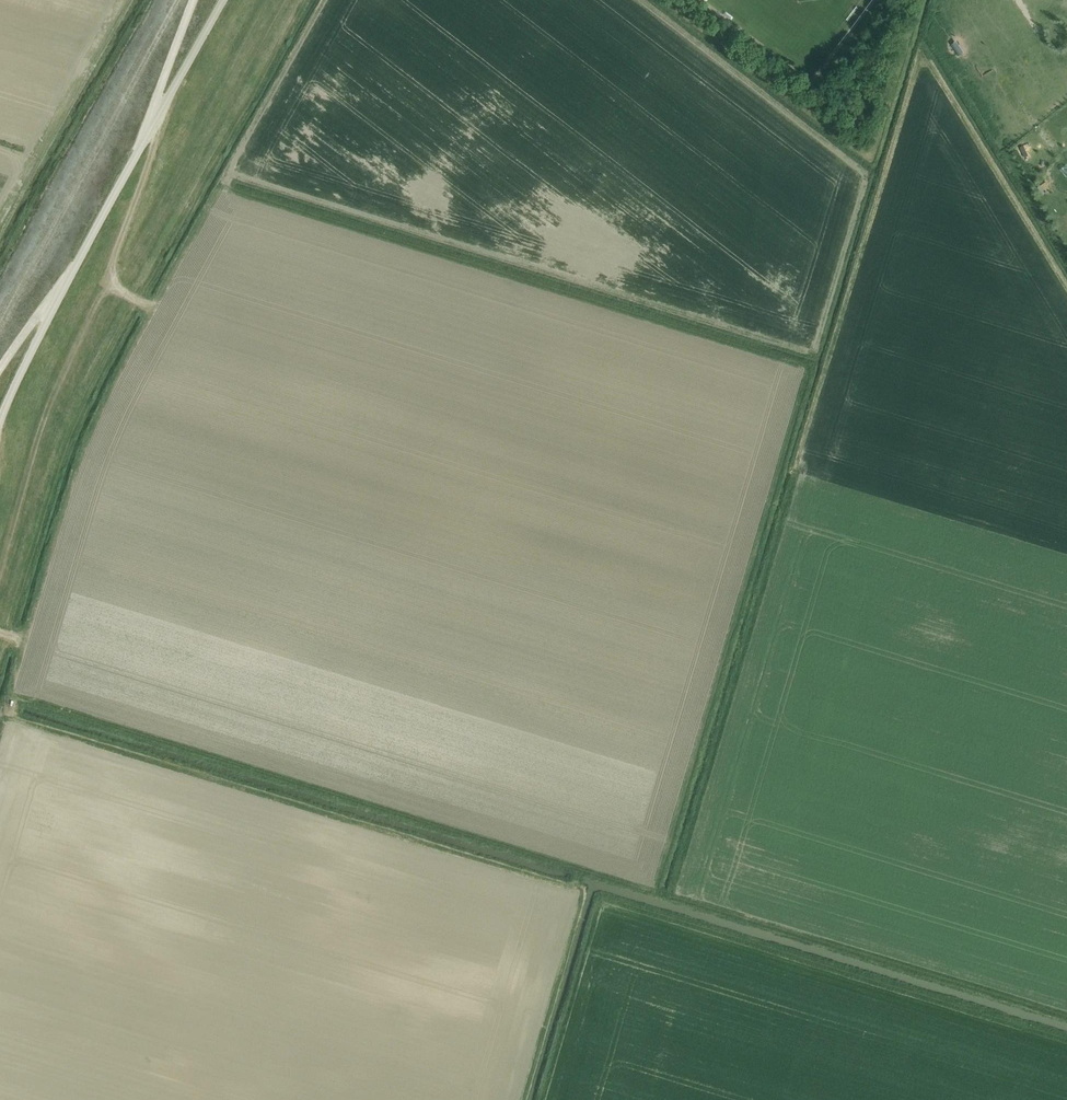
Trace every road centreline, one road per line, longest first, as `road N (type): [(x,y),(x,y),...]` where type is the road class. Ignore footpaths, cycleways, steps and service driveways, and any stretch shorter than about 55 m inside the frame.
road 1 (tertiary): [(0,419),(58,296),(224,0)]
road 2 (track): [(924,0),(875,163)]
road 3 (track): [(193,0),(157,115)]

